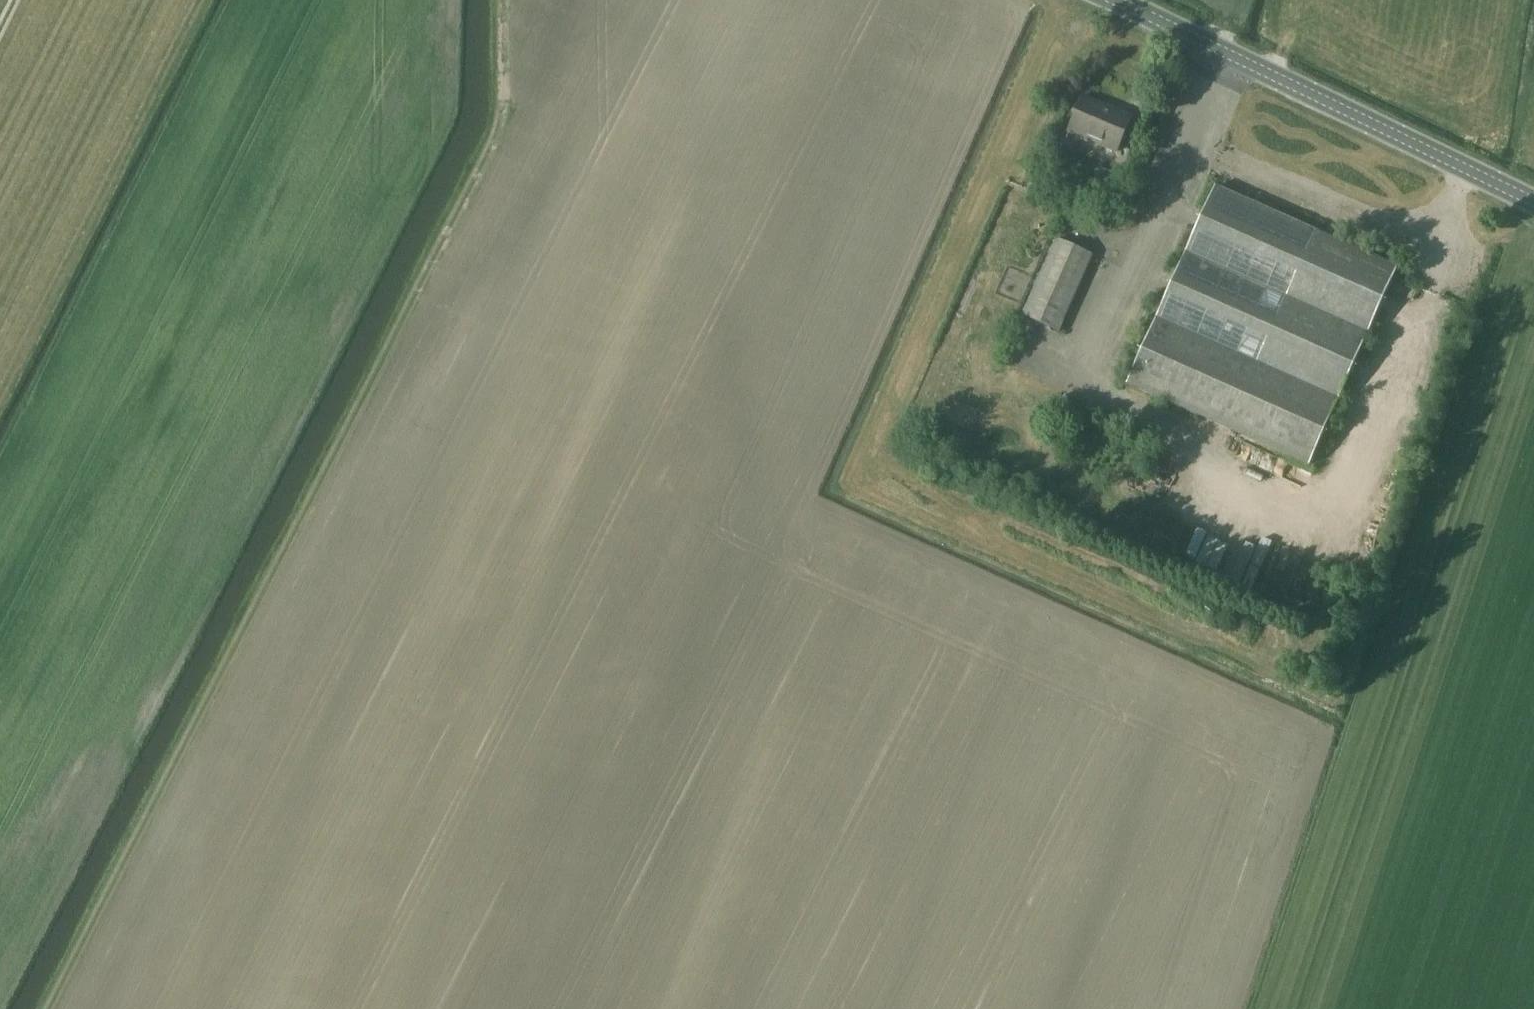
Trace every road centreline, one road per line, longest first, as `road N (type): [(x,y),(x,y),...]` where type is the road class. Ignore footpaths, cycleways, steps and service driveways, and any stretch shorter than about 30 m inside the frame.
road 1 (tertiary): [(1533,202),(1110,0)]

